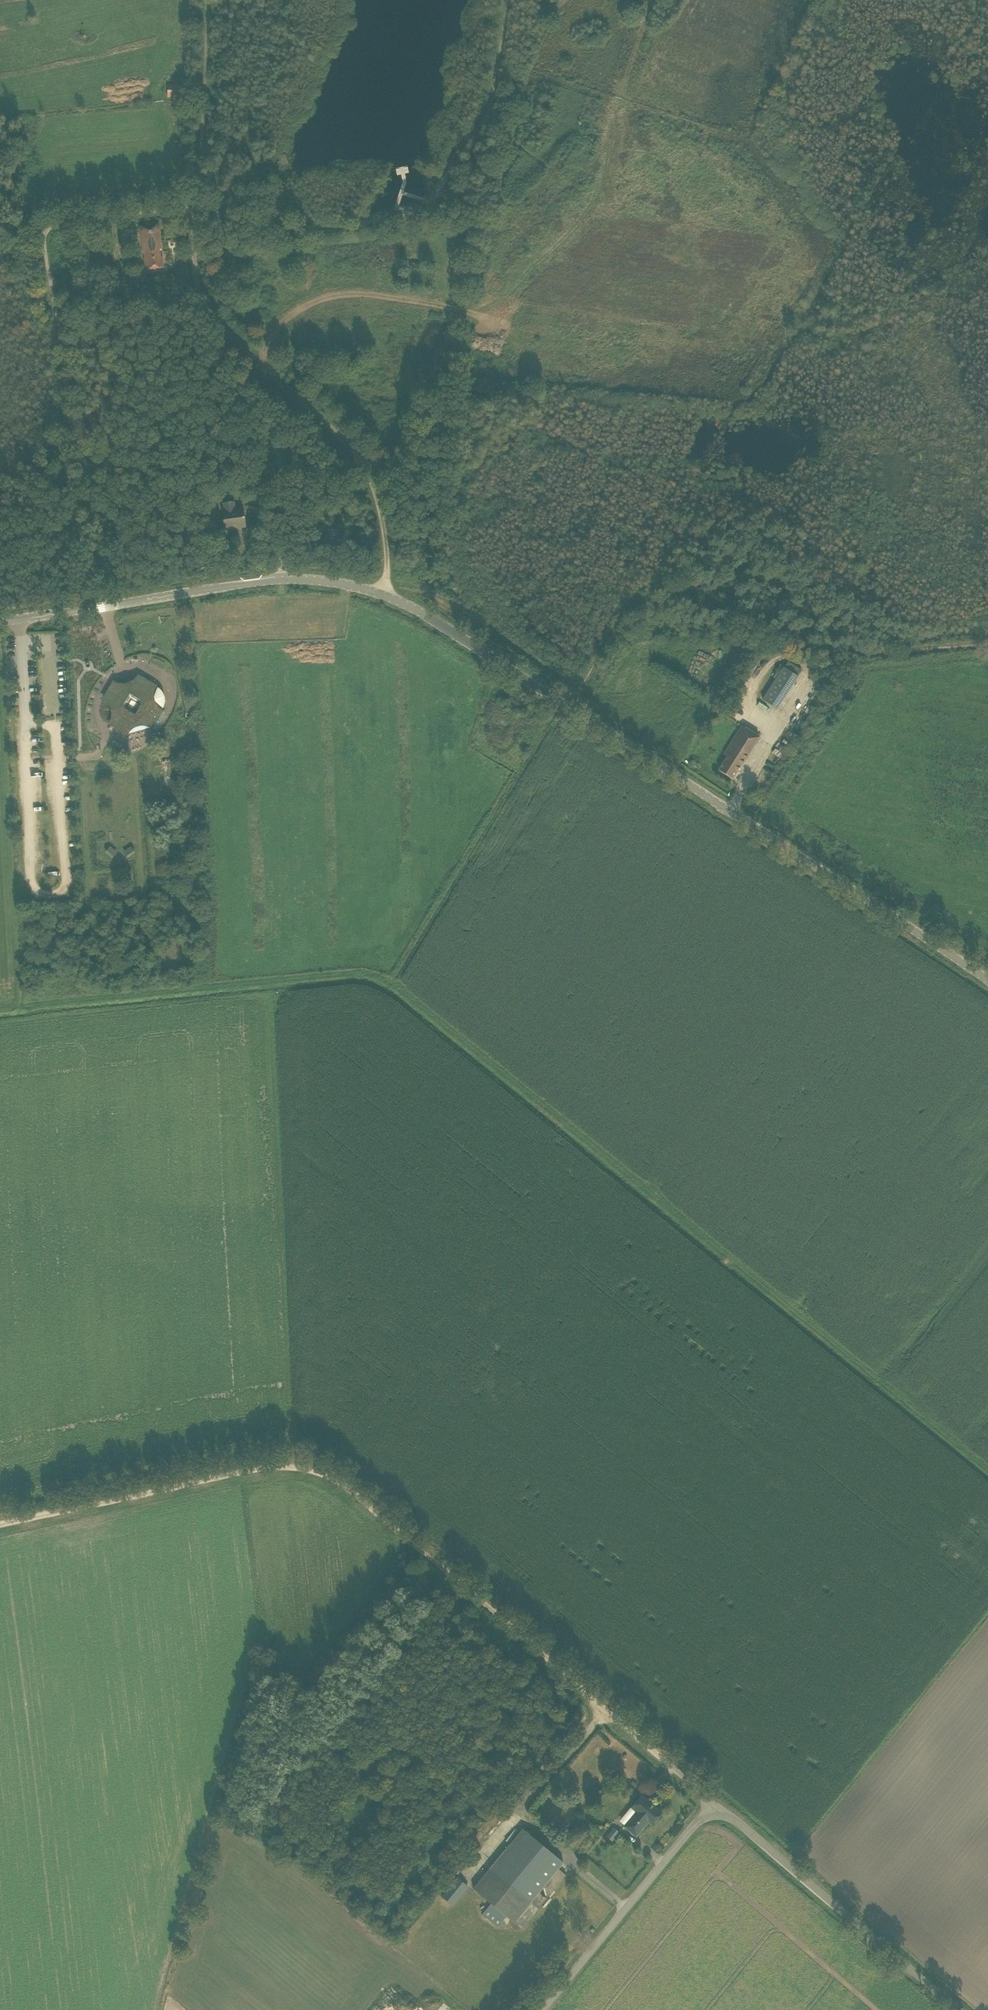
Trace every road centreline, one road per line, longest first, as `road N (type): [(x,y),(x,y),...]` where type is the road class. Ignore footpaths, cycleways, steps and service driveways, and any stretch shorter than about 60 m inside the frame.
road 1 (unclassified): [(987,981),(400,602),(303,579),(100,607)]
road 2 (track): [(669,1766),(313,1460),(249,1464),(0,1518)]
road 3 (track): [(650,0),(610,127),(605,189),(497,303),(476,312),(394,295),(318,299),(281,319),(259,359)]
road 4 (track): [(198,296),(357,456),(383,530),(386,579),(379,594),(402,587),(440,601),(579,689)]
road 5 (track): [(987,644),(807,649),(737,620),(698,591),(678,590),(630,608),(579,689)]
road 6 (unclassified): [(952,2009),(714,1804)]
road 7 (unclassified): [(546,2009),(714,1804)]
road 8 (track): [(198,296),(125,292),(114,216)]

